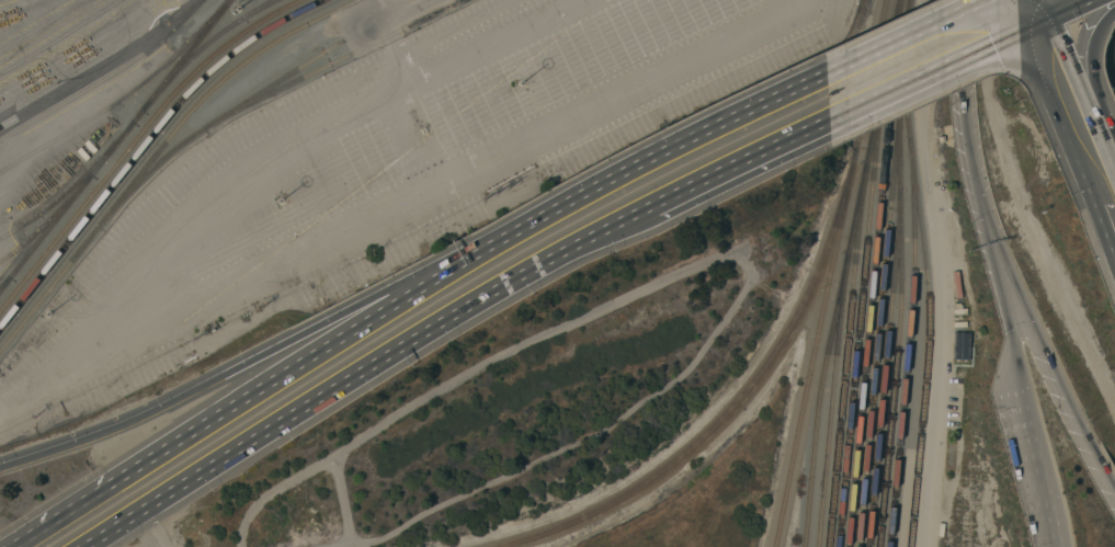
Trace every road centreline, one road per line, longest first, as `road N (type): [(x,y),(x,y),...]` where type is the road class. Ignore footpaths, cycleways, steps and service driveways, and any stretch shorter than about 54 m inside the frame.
road 1 (trunk): [(90,546),(573,251),(832,127)]
road 2 (trunk): [(487,247),(18,546)]
road 3 (trunk): [(487,247),(135,421),(0,471)]
road 4 (trunk): [(831,71),(487,247)]
road 5 (motorway): [(962,0),(967,121),(1005,281)]
road 6 (secondary): [(1025,32),(1114,264)]
road 7 (trunk): [(832,127),(1002,43)]
road 8 (motorway): [(1005,281),(1088,443)]
road 9 (trunk): [(982,0),(831,71)]
road 10 (motorway): [(1019,385),(1052,546)]
road 11 (secondary): [(1100,150),(1049,19)]
road 12 (trunk): [(1100,150),(1094,50),(1114,16)]

